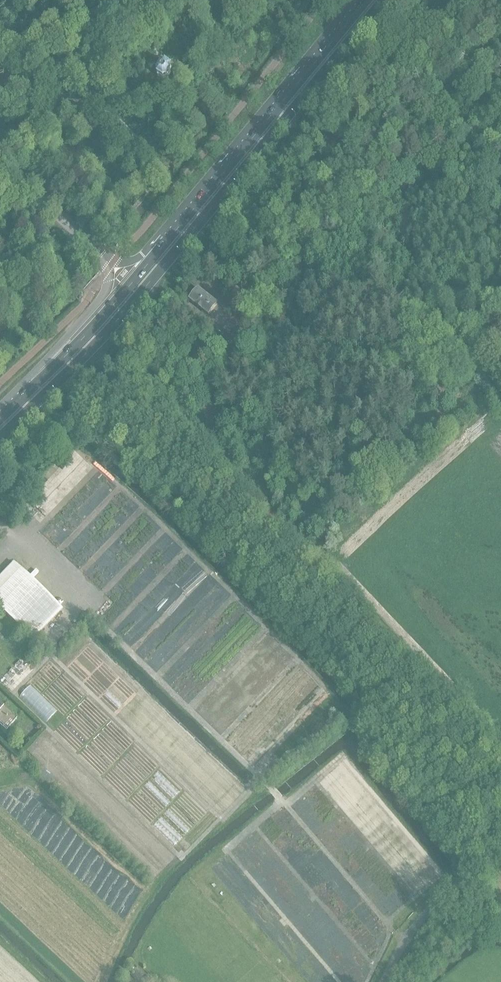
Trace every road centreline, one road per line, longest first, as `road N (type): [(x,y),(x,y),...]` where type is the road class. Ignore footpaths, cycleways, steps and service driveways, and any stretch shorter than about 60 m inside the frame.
road 1 (primary): [(0,437),(131,304),(384,0)]
road 2 (track): [(500,819),(167,485),(96,425)]
road 3 (track): [(211,443),(208,396),(237,337),(283,319),(297,300),(304,276),(300,202),(318,172),(423,32),(468,0)]
road 4 (primary): [(367,0),(167,241)]
road 5 (primary): [(167,241),(33,387)]
road 6 (residential): [(384,981),(439,897),(500,856)]
road 7 (primary): [(112,263),(105,294),(33,387)]
road 8 (residential): [(112,263),(0,167)]

